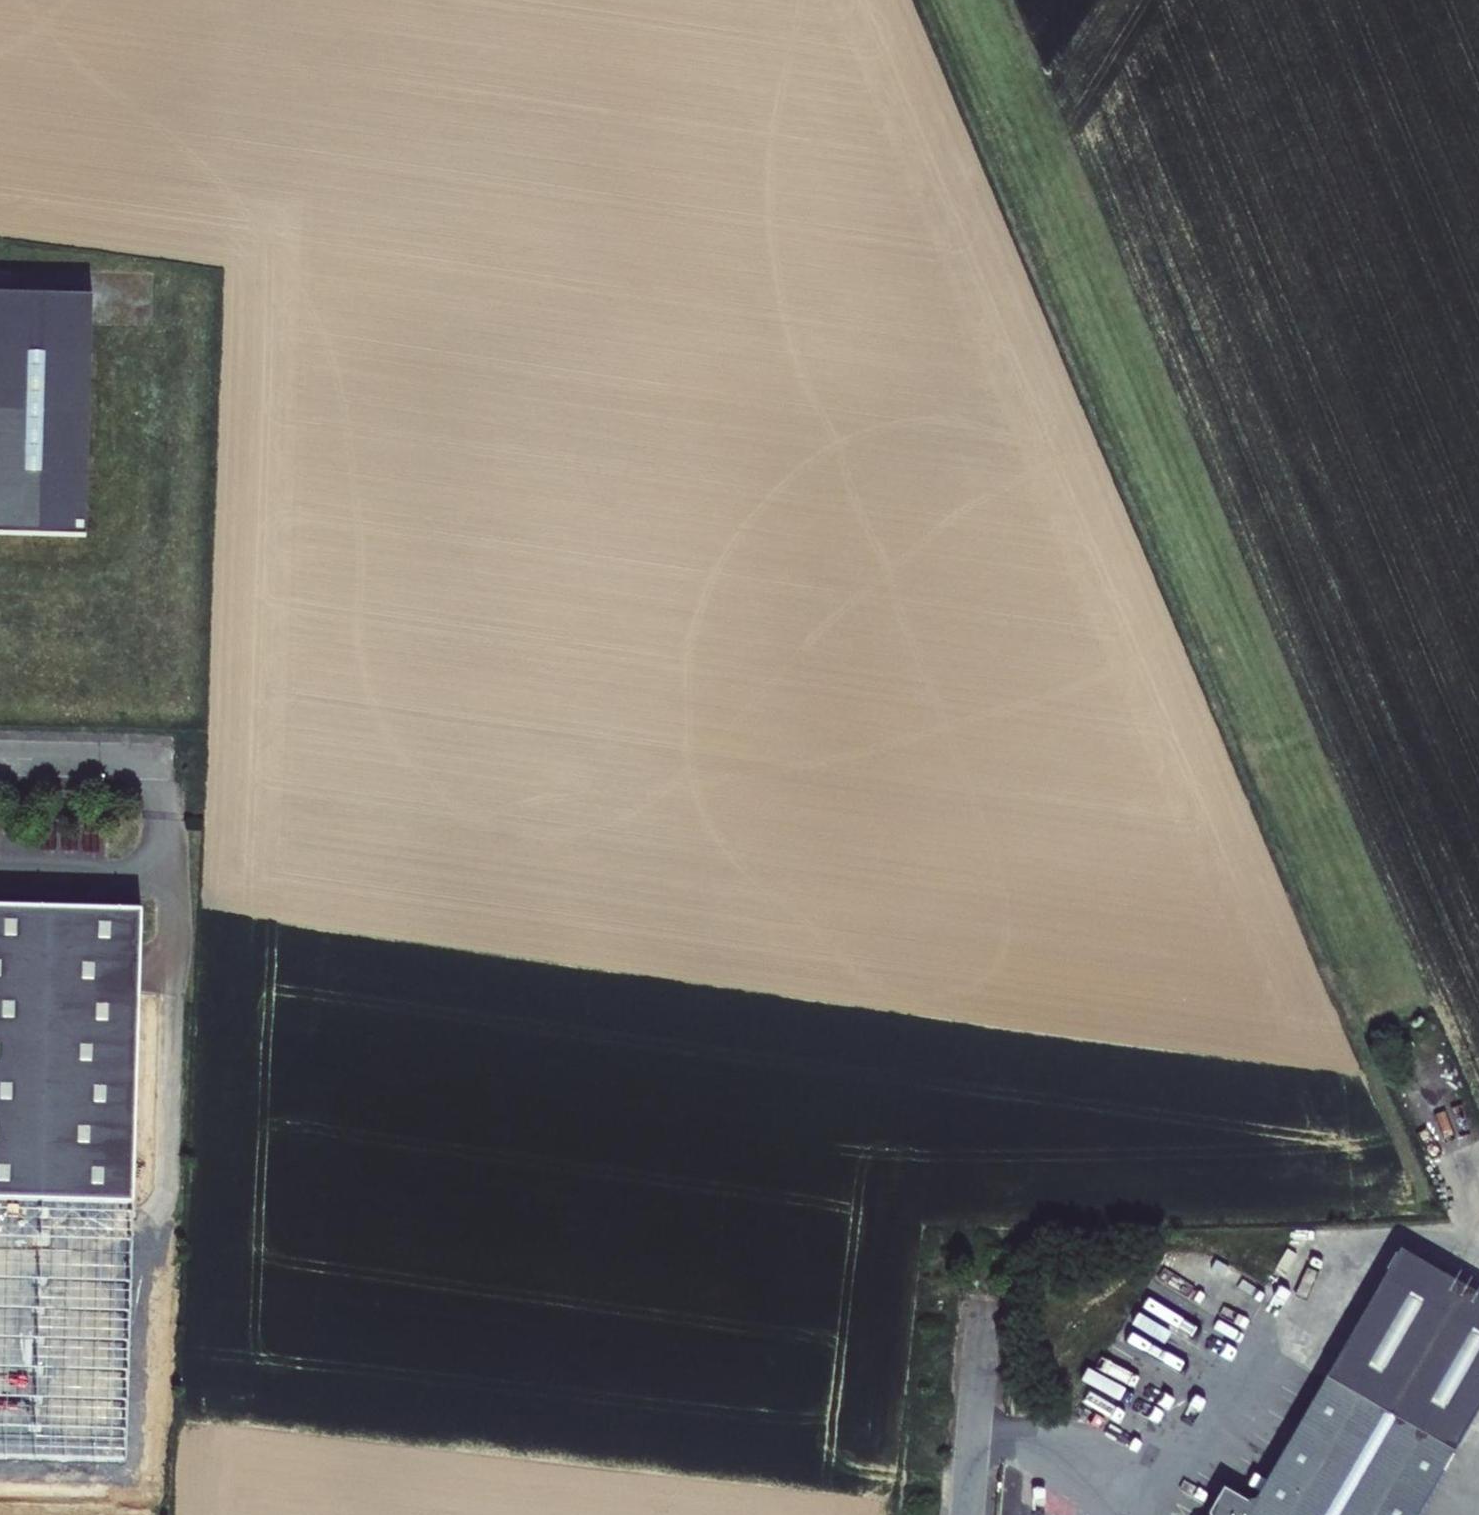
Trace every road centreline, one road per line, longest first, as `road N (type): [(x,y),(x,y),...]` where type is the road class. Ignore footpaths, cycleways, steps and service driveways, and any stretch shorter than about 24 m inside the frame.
road 1 (unclassified): [(986,1307),(969,1514)]
road 2 (unclassified): [(0,758),(172,762)]

